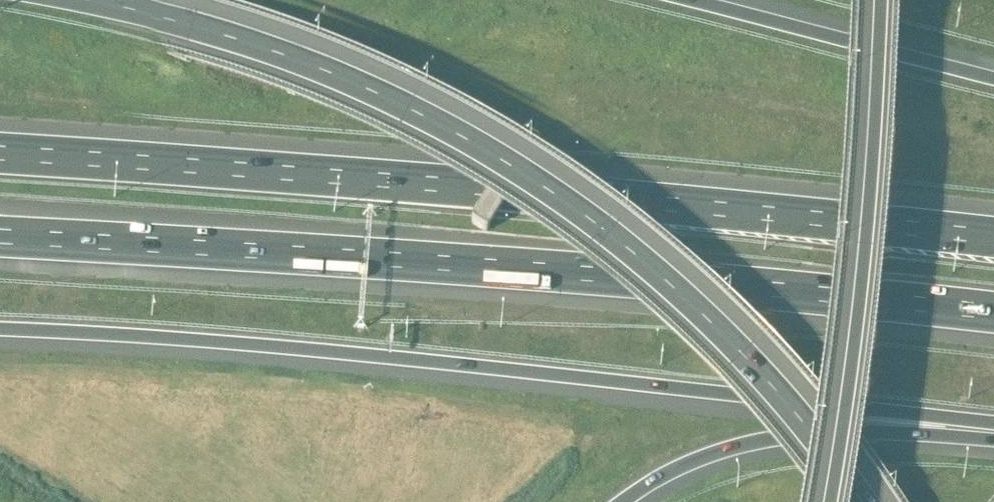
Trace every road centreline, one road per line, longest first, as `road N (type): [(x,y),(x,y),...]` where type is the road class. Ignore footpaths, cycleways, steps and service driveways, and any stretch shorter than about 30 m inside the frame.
road 1 (motorway): [(0,332),(352,352),(993,422)]
road 2 (motorway): [(993,241),(660,205),(0,154)]
road 3 (motorway): [(0,237),(471,265),(993,315)]
road 4 (motorway): [(856,501),(788,411),(713,332),(595,230),(517,176),(283,59),(69,0)]
road 5 (motorway): [(885,0),(862,303),(832,501)]
road 6 (motorway): [(626,501),(695,455),(789,433),(993,437)]
road 7 (motorway): [(993,80),(684,0)]

